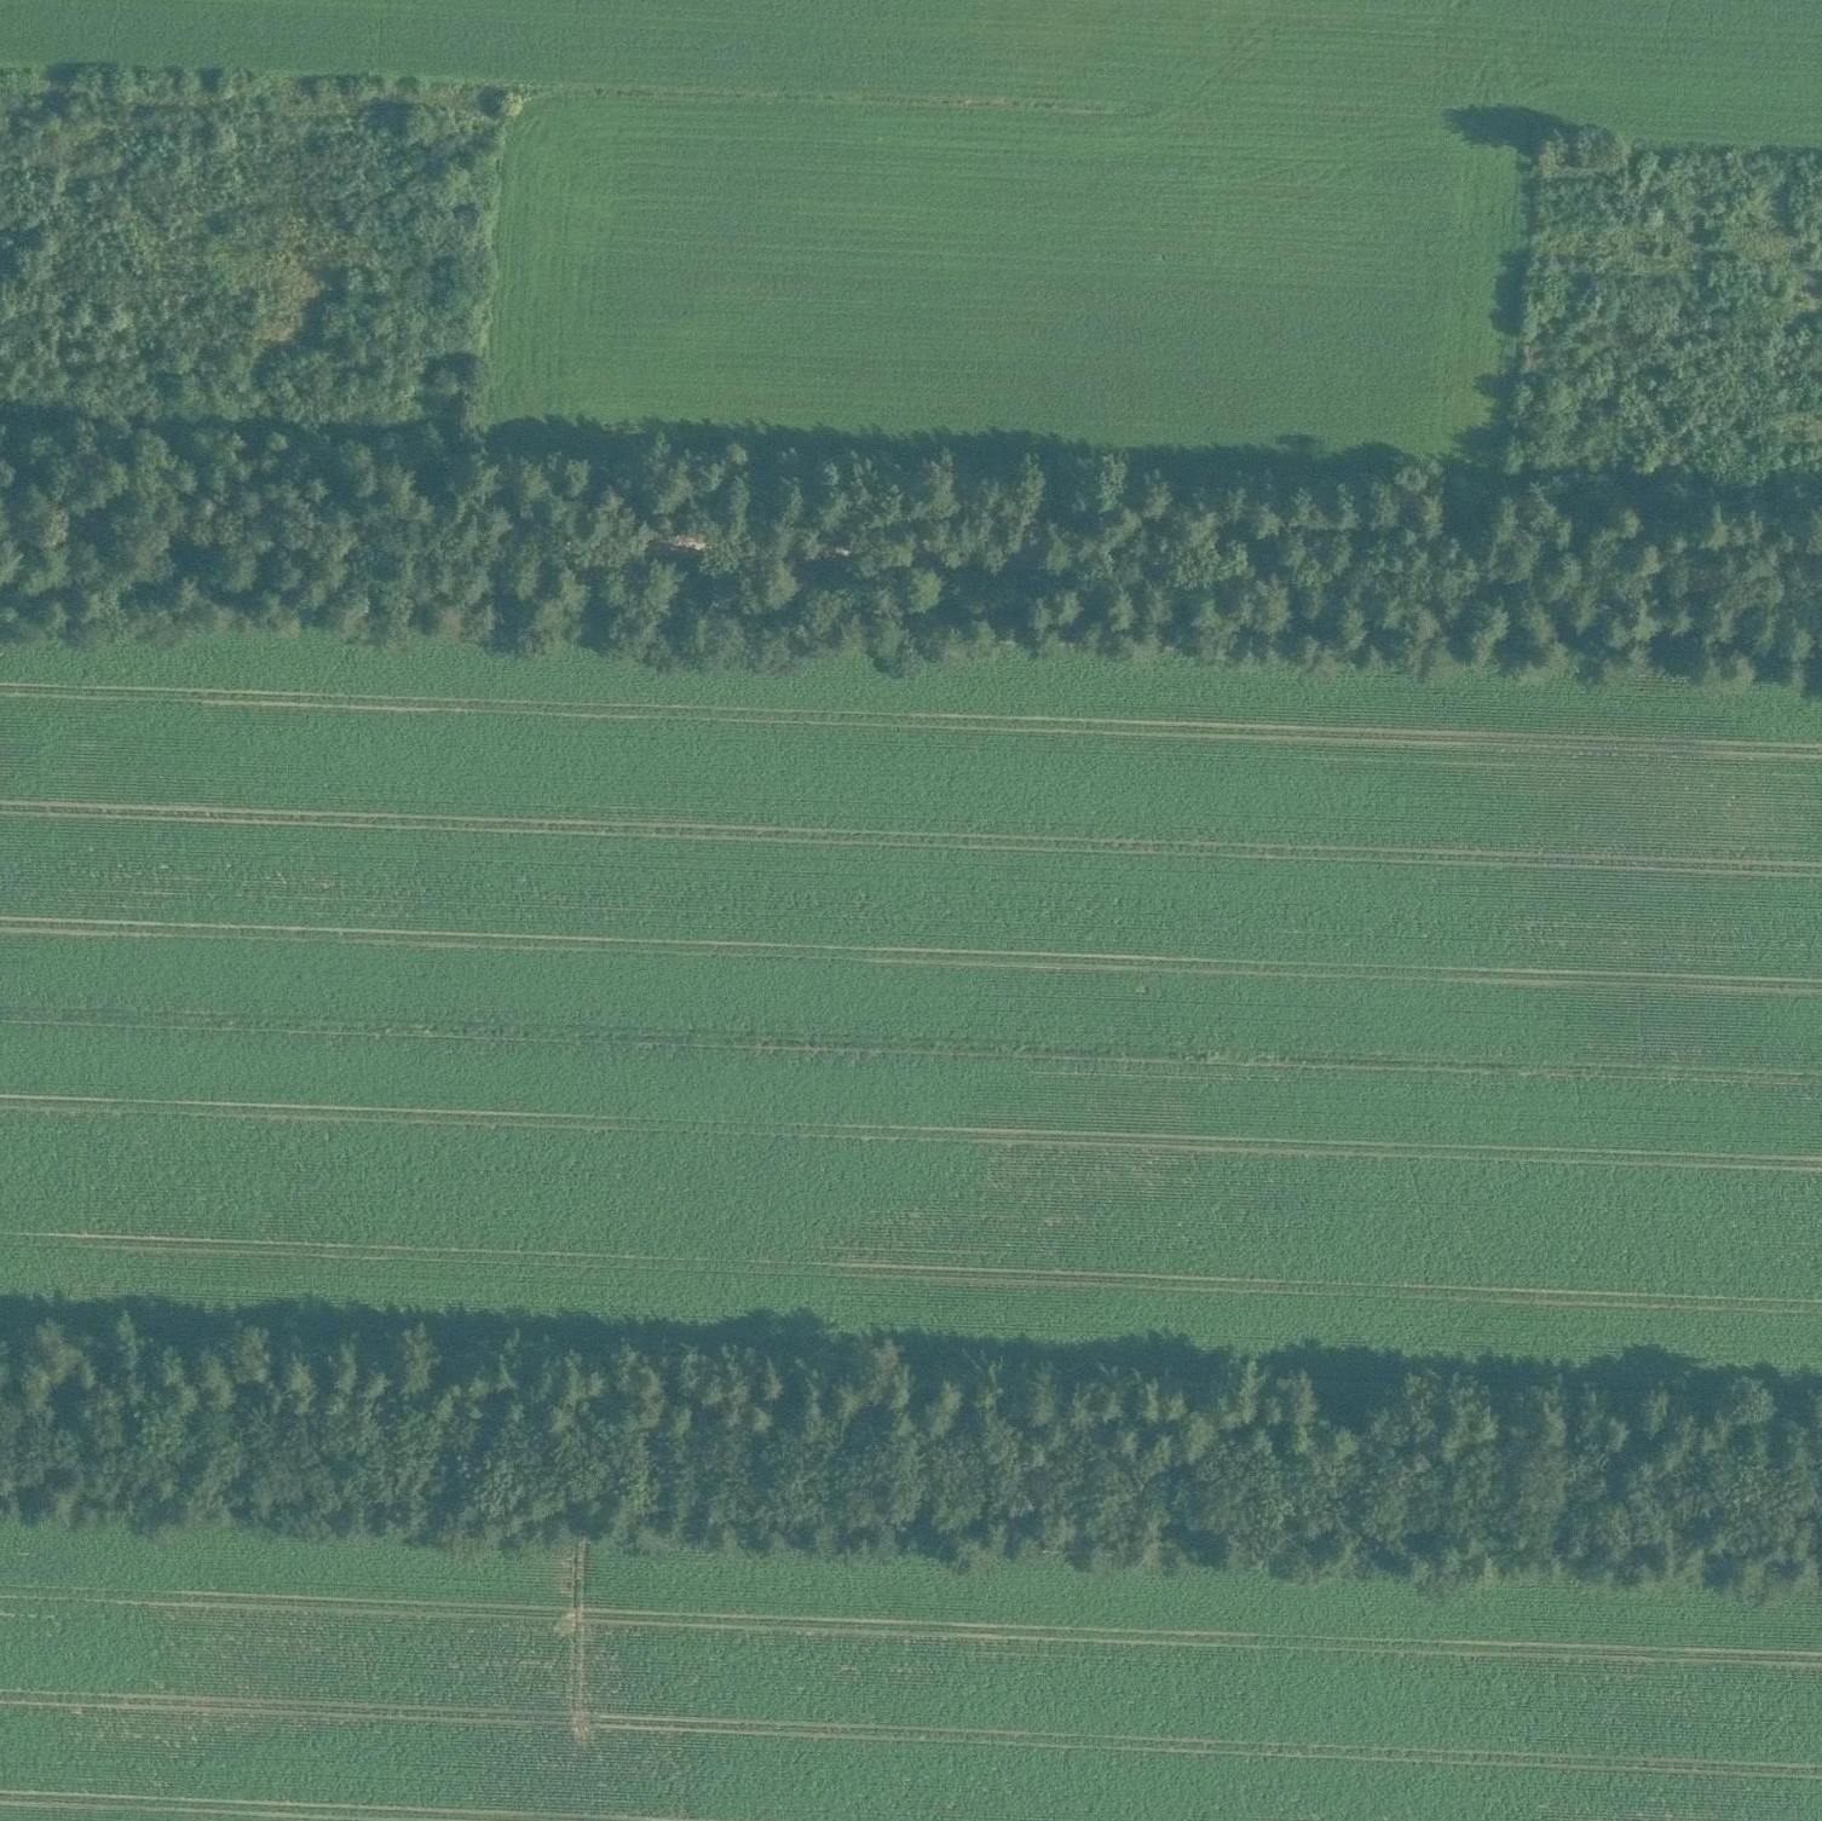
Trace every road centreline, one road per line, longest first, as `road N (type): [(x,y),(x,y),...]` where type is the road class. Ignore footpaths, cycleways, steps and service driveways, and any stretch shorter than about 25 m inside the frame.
road 1 (track): [(0,517),(1821,579)]

